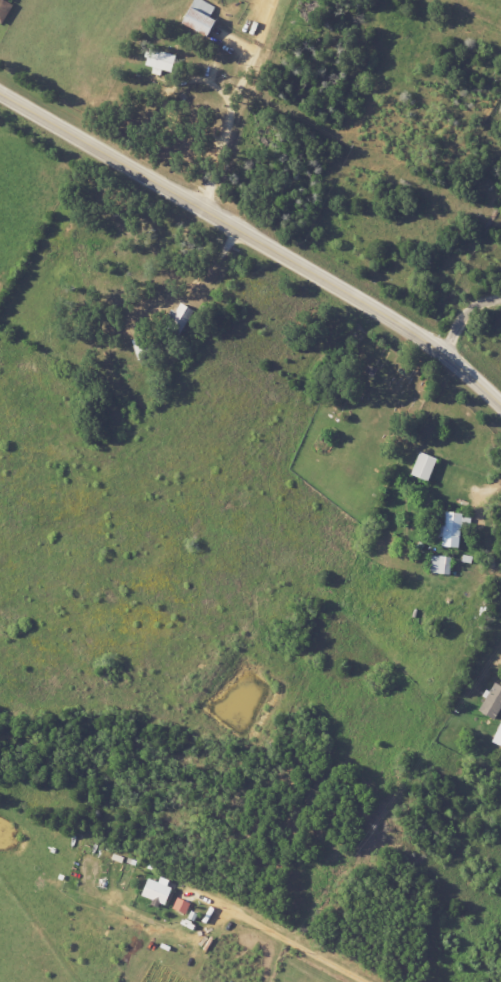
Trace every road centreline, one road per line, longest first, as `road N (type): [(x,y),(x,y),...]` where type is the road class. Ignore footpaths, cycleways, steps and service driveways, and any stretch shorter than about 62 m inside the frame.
road 1 (secondary): [(500,404),(398,322),(0,94)]

